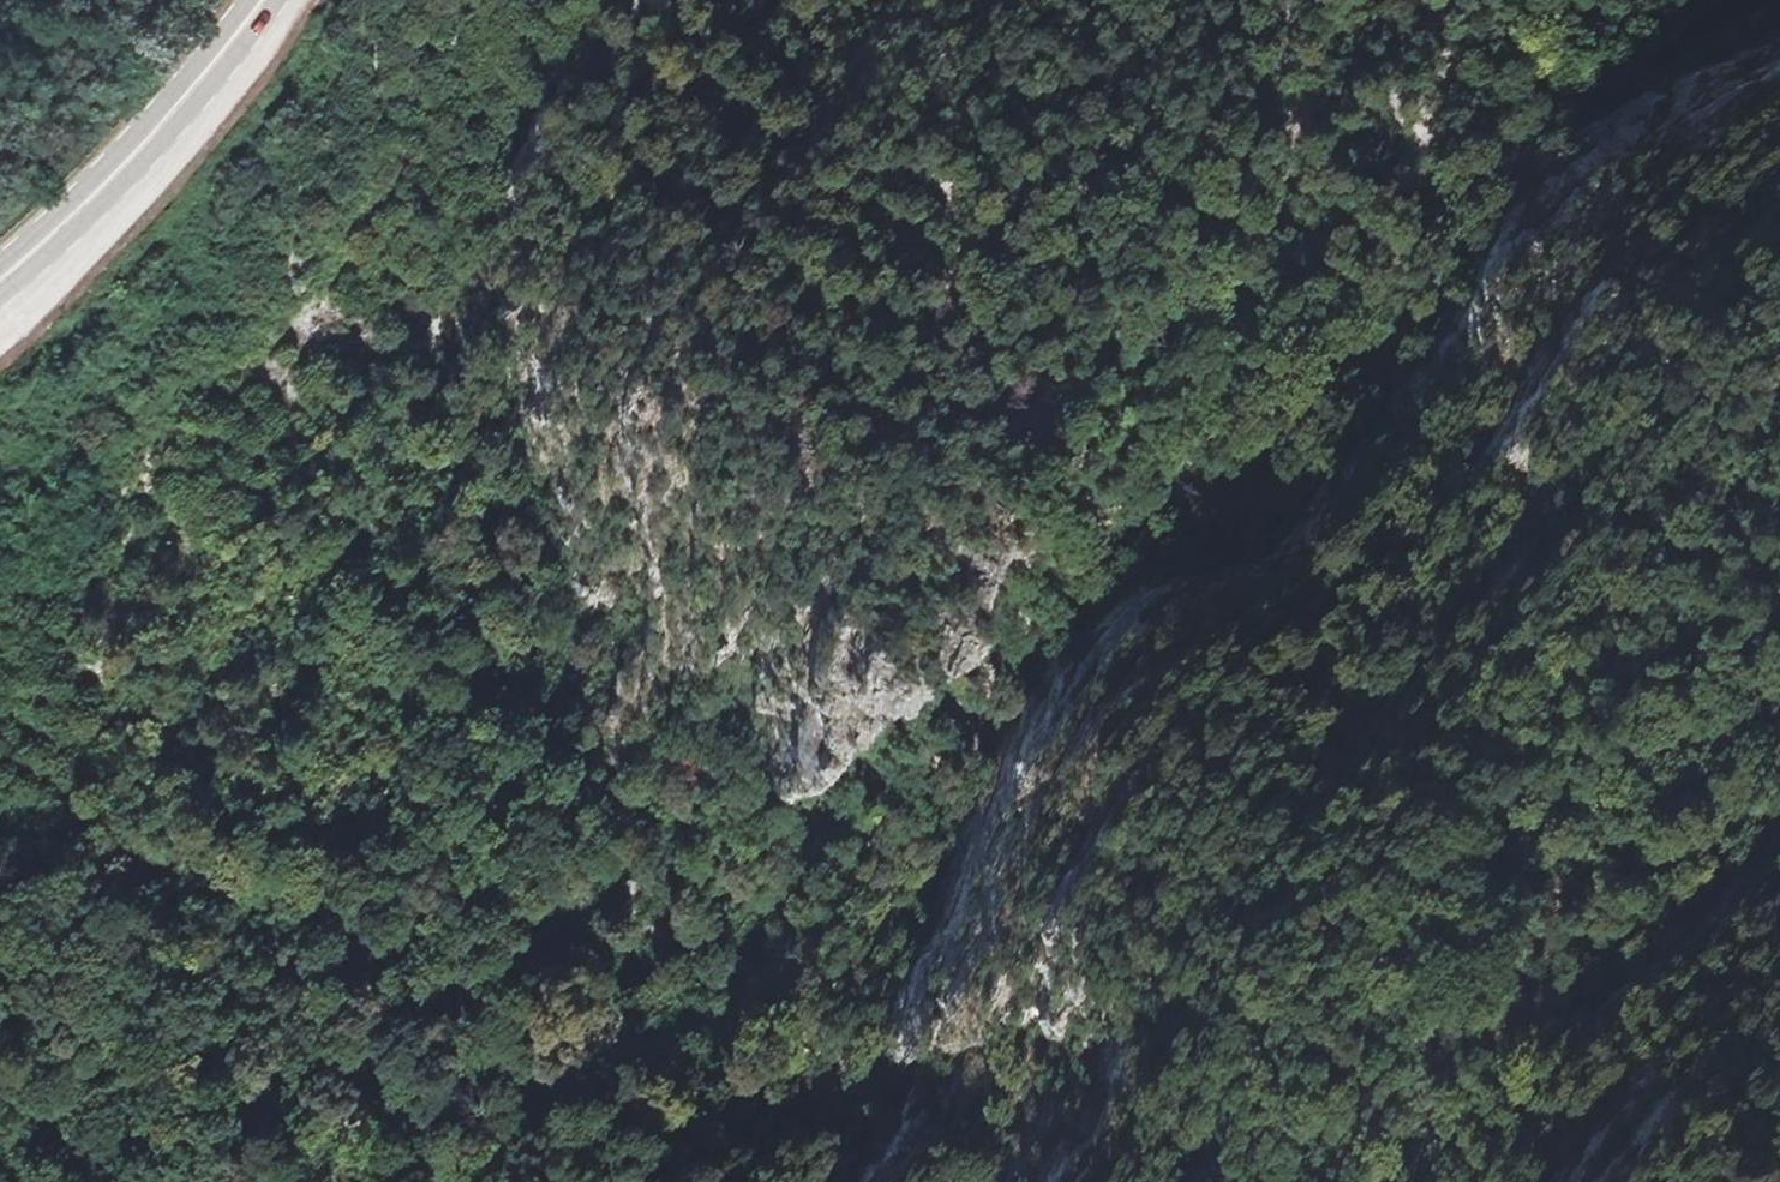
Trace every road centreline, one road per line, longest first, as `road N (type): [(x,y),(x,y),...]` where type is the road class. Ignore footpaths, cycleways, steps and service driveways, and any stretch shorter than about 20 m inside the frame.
road 1 (primary): [(0,289),(84,219),(262,0)]

